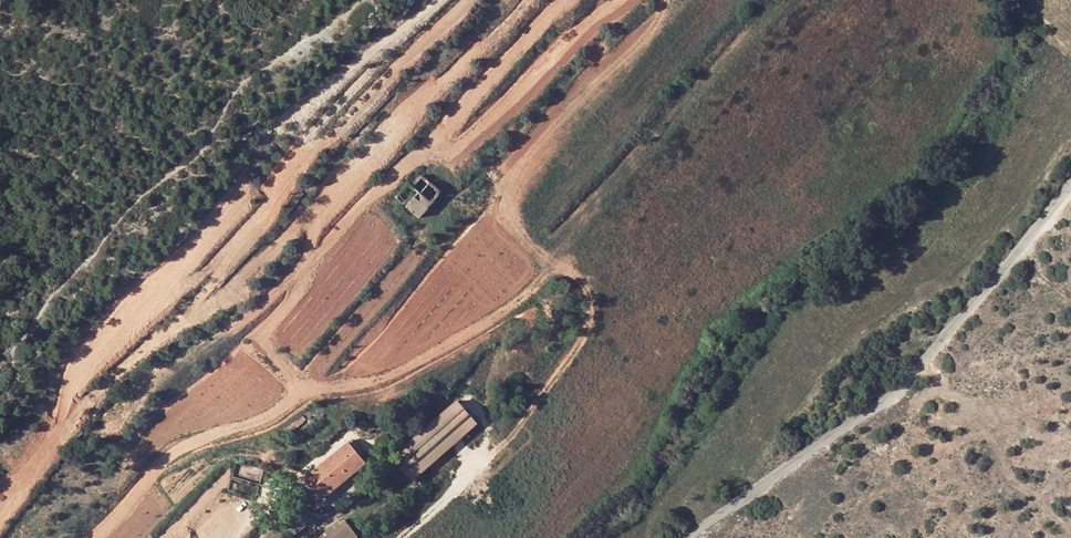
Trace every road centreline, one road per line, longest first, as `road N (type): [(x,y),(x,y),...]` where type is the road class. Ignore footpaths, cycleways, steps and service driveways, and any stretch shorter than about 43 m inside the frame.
road 1 (unclassified): [(1070,190),(1020,257),(879,407),(693,537)]
road 2 (track): [(401,537),(513,434),(588,328),(582,279),(534,250),(512,221)]

